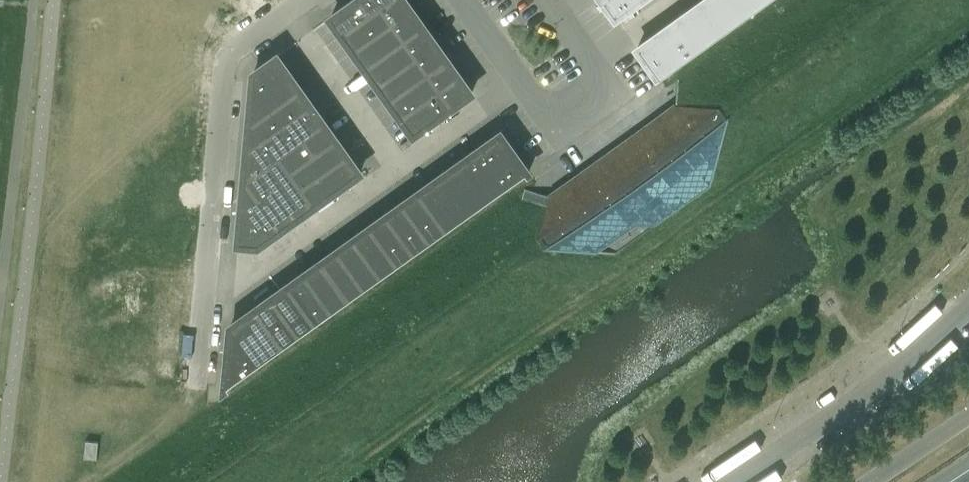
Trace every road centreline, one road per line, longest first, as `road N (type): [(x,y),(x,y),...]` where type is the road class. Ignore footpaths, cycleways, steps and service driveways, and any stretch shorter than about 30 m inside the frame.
road 1 (unclassified): [(205,266),(223,66),(287,9)]
road 2 (residential): [(205,266),(259,264),(399,167)]
road 3 (residential): [(399,167),(287,9)]
road 4 (unclassified): [(590,60),(610,87),(554,126),(521,80)]
road 5 (residential): [(399,167),(521,80)]
road 6 (unclassified): [(195,387),(205,266)]

